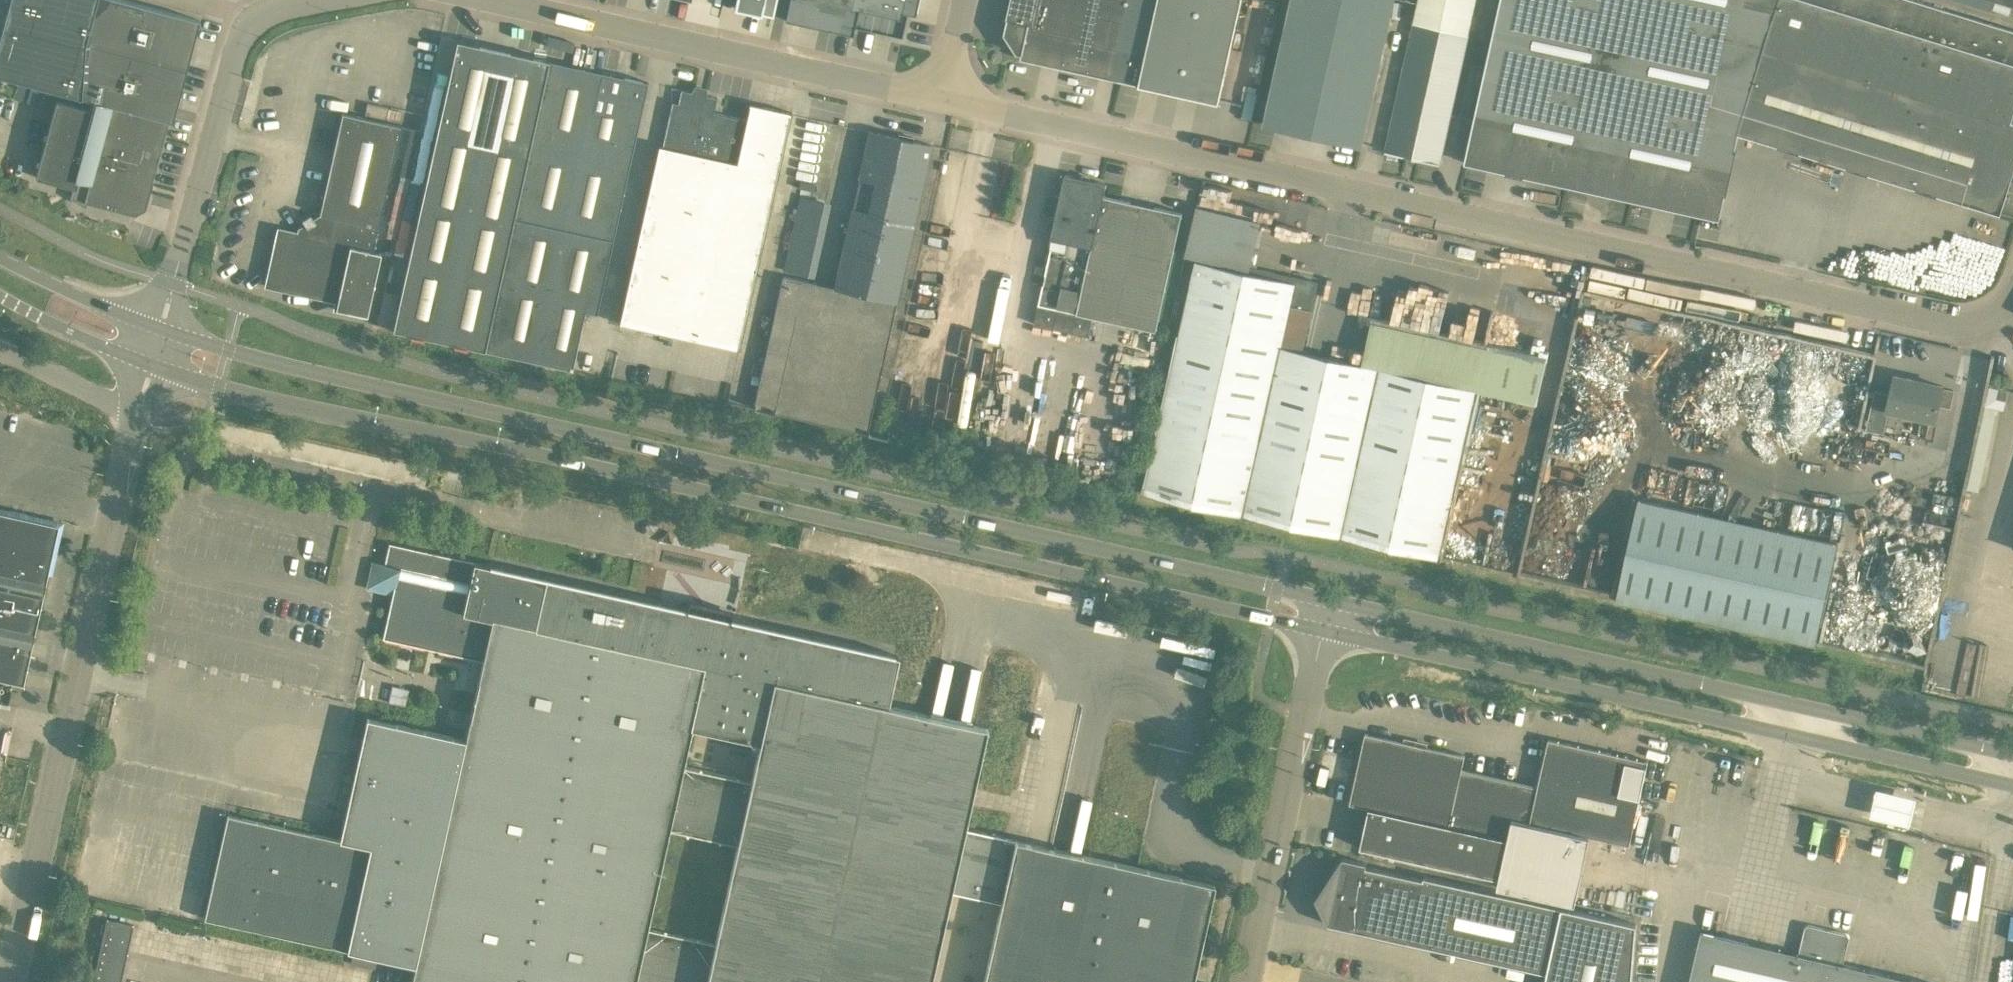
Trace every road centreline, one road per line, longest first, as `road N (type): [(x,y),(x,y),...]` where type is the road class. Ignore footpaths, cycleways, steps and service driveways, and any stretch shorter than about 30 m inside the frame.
road 1 (primary): [(173,370),(320,412),(473,438),(1326,631)]
road 2 (primary): [(1332,601),(184,337)]
road 3 (unclassified): [(945,94),(1954,325),(1996,314),(2012,293)]
road 4 (primary): [(1326,631),(2012,786)]
road 5 (primary): [(2012,754),(1332,601)]
road 6 (unclassified): [(9,981),(136,417)]
road 7 (unclassified): [(522,0),(945,94)]
road 8 (unclassified): [(1250,981),(1326,631)]
road 9 (unclassified): [(172,282),(239,44),(278,4),(302,0)]
road 10 (primary): [(146,326),(0,257)]
road 11 (unclassified): [(136,417),(0,350)]
road 12 (primary): [(0,296),(134,355)]

